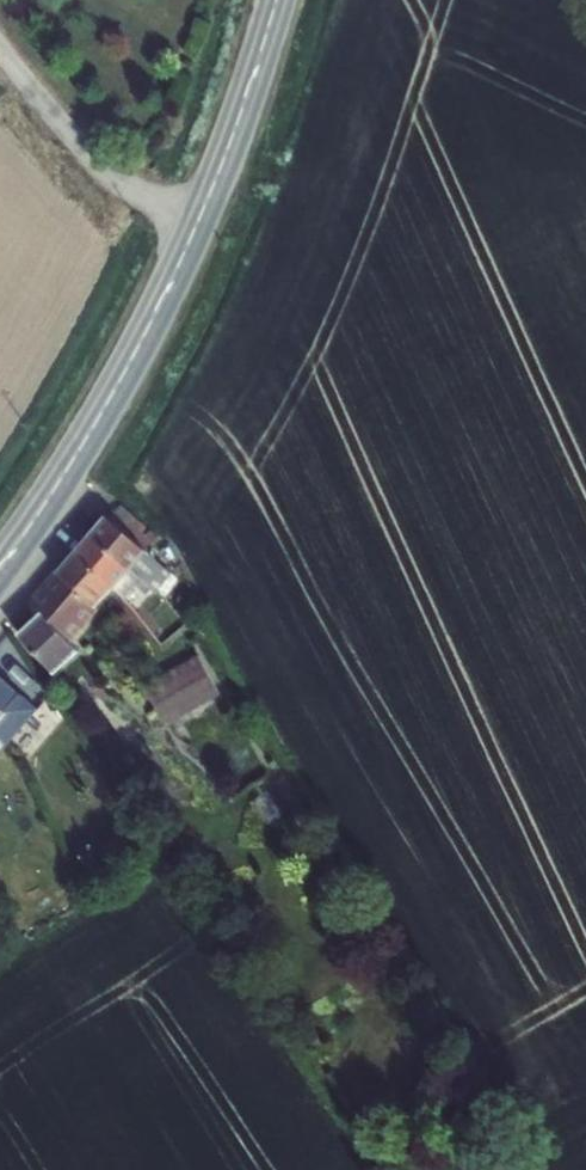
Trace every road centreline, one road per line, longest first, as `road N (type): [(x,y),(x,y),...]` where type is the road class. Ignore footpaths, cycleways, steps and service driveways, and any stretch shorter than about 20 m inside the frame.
road 1 (secondary): [(0,569),(95,425),(175,275),(277,0)]
road 2 (track): [(0,32),(63,121),(107,164),(199,221)]

